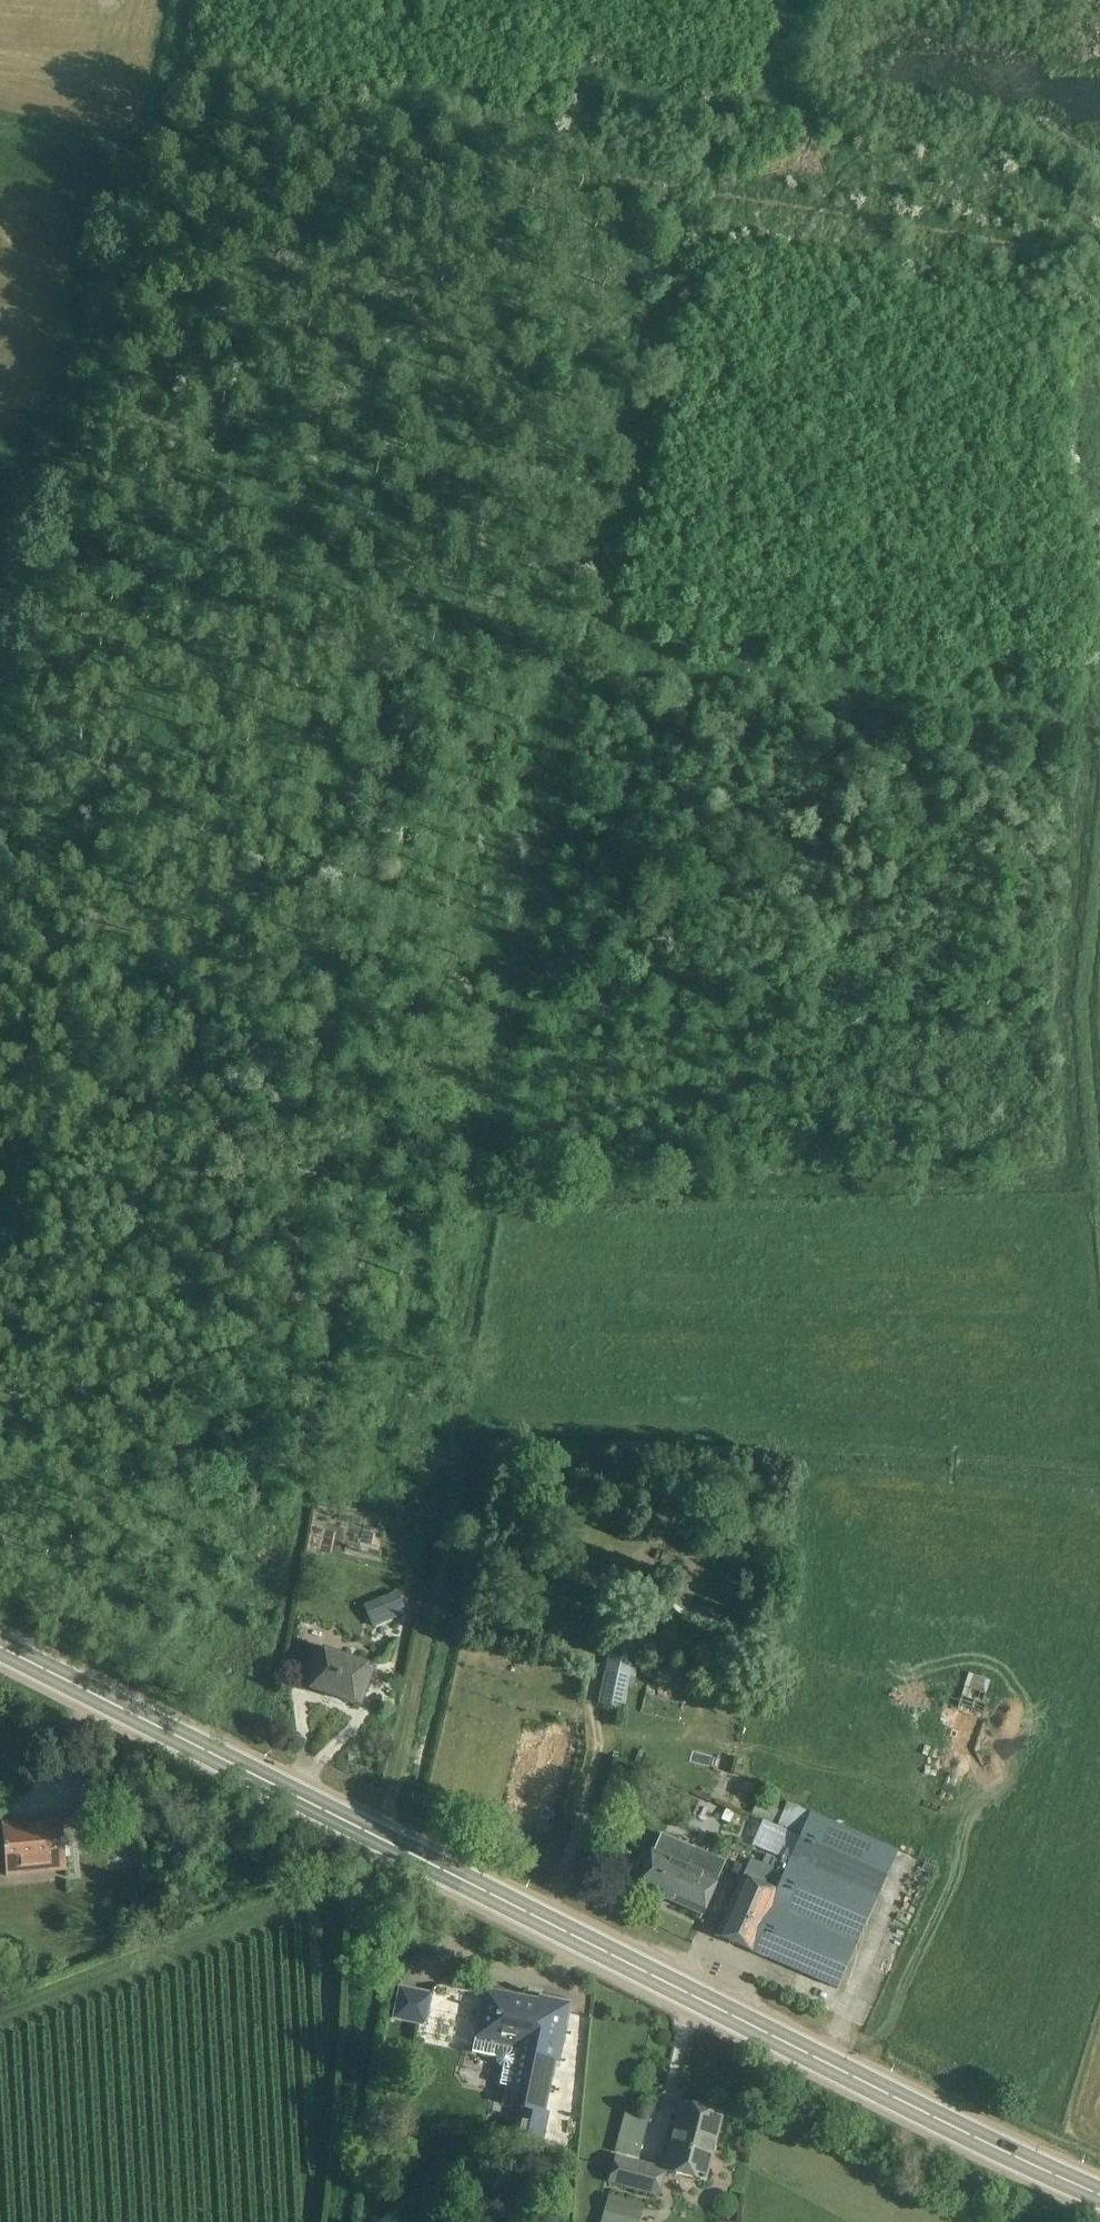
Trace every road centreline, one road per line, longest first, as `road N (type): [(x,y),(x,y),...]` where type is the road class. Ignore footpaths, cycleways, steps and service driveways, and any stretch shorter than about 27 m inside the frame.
road 1 (secondary): [(1099,2195),(814,2059),(0,1646)]
road 2 (track): [(0,870),(160,123)]
road 3 (track): [(160,123),(186,0)]

